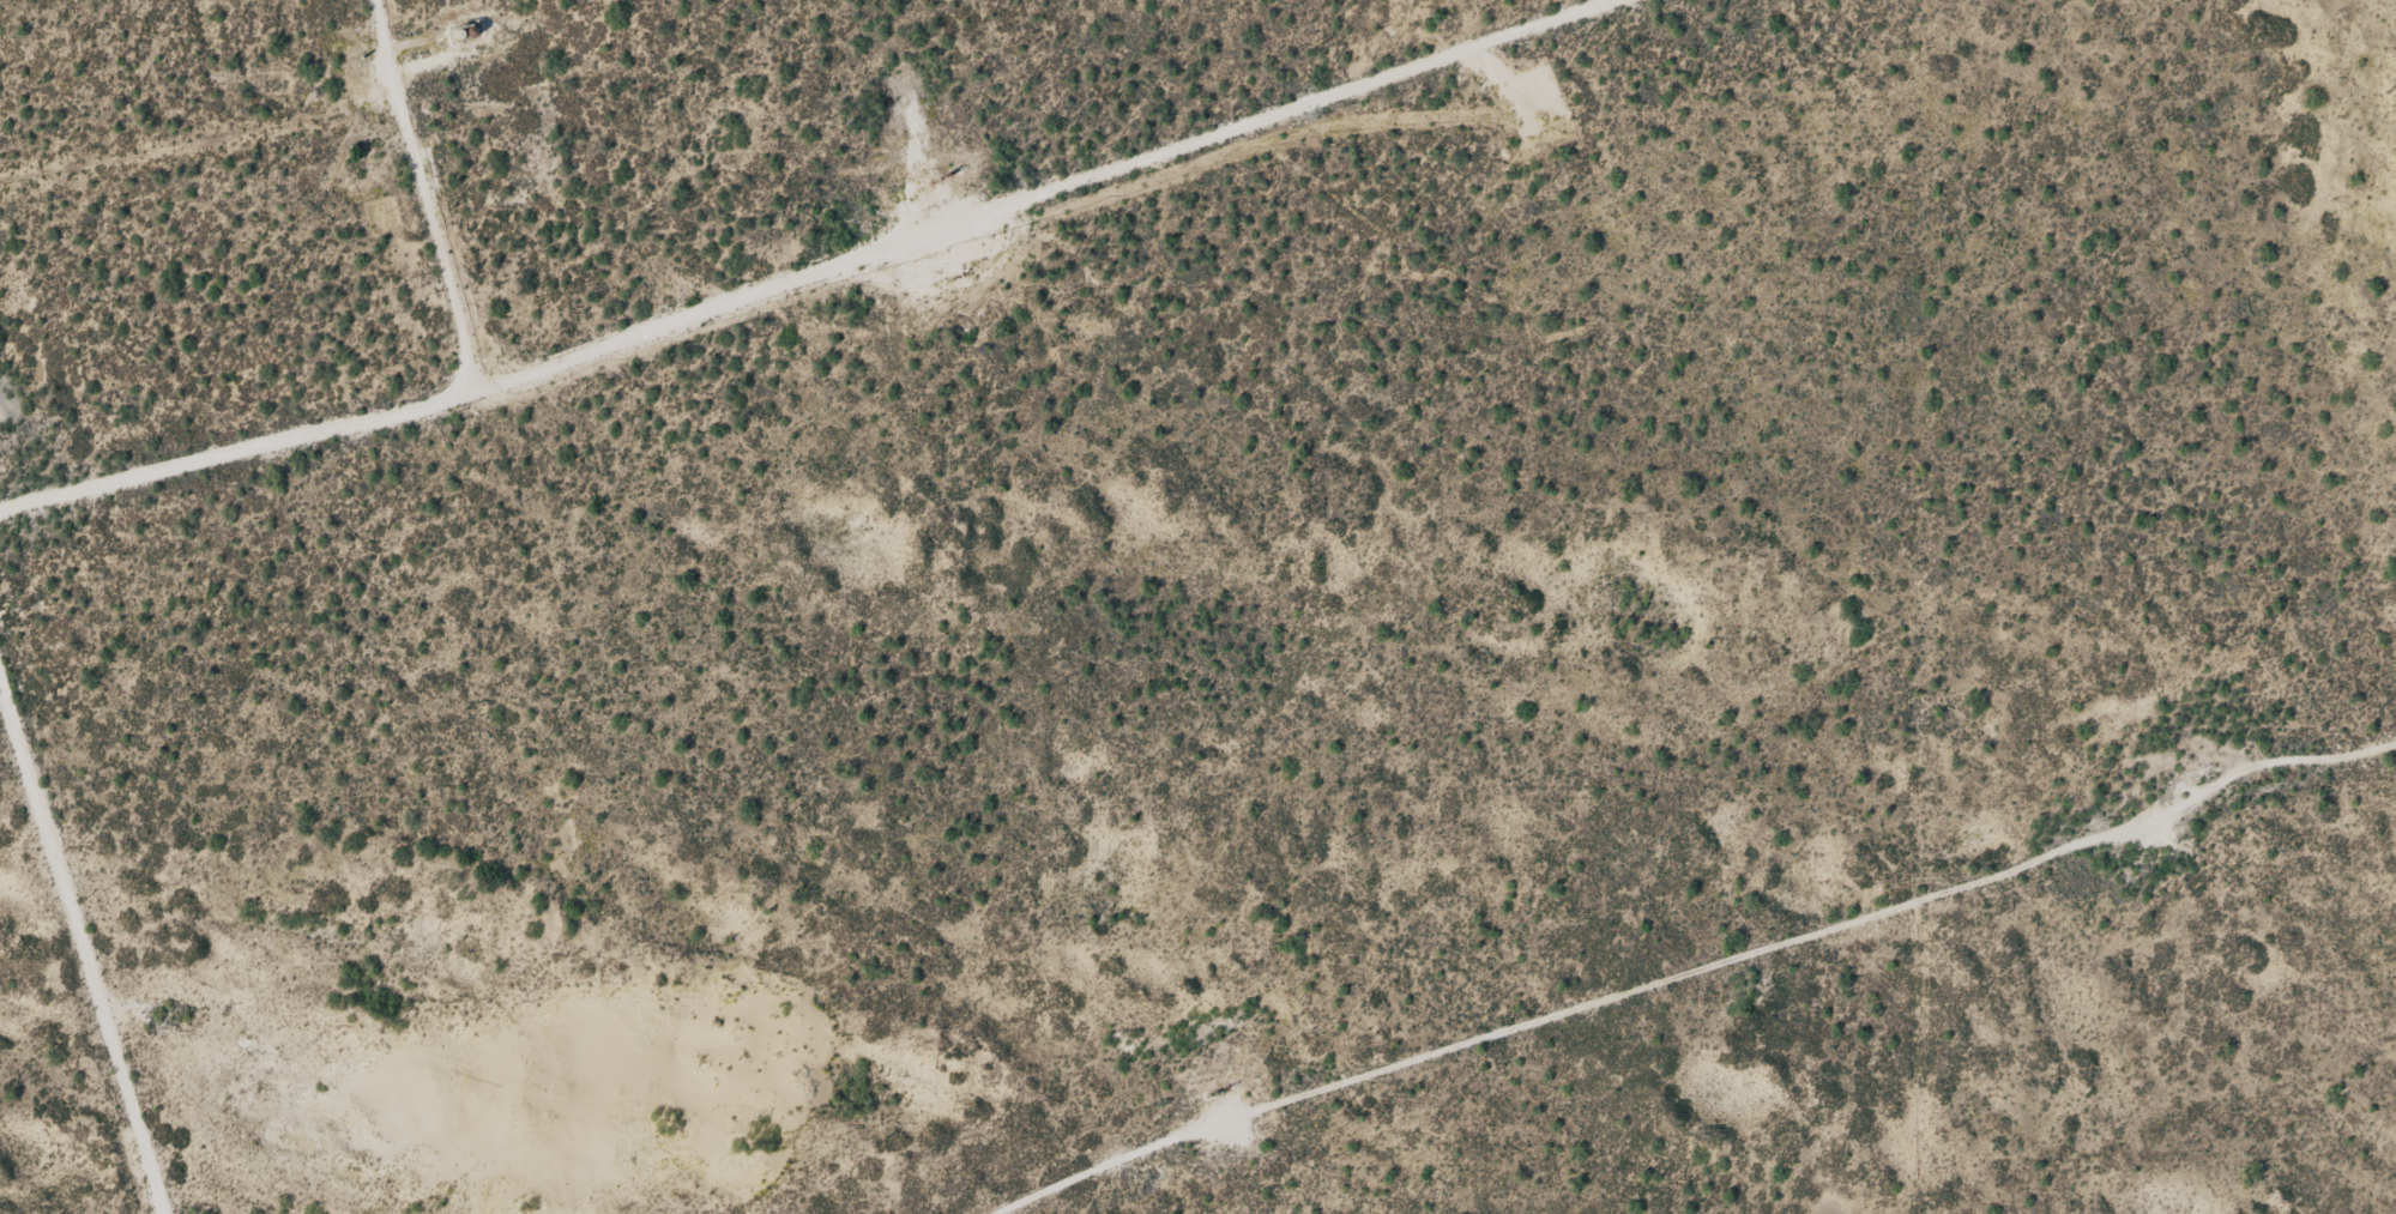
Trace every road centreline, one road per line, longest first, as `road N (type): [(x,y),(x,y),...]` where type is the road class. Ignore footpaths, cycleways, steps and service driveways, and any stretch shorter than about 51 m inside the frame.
road 1 (track): [(1648,0),(871,249),(620,424),(500,424),(458,346),(368,0)]
road 2 (track): [(1073,1213),(1183,1161),(2395,782)]
road 3 (track): [(178,1213),(0,664)]
road 4 (track): [(0,546),(476,467),(500,424)]

